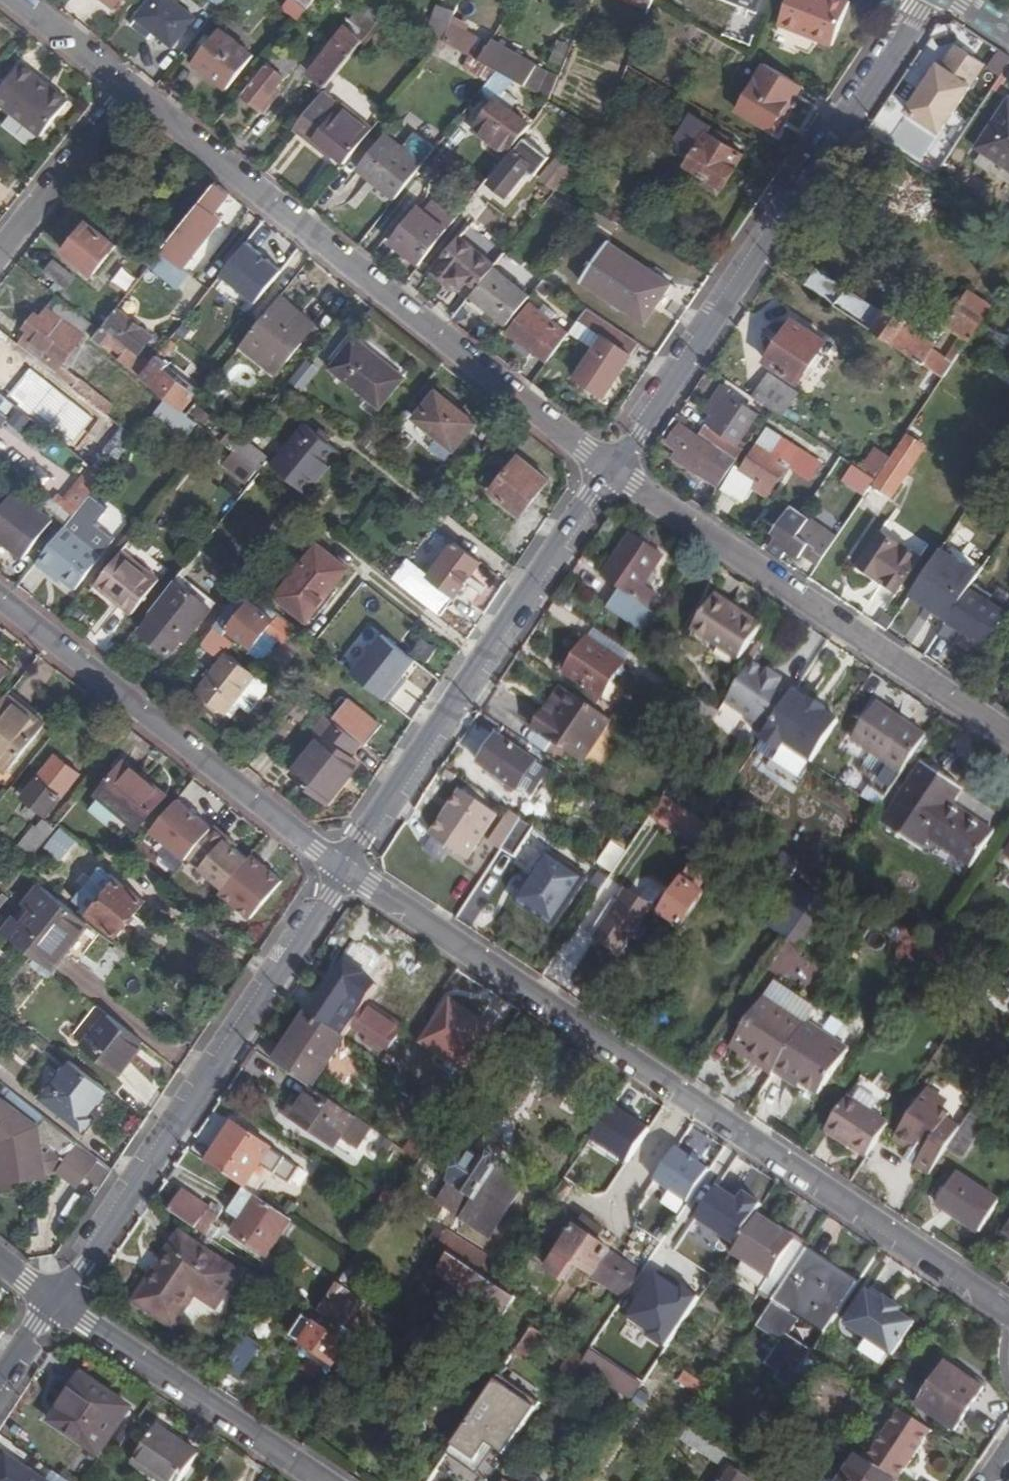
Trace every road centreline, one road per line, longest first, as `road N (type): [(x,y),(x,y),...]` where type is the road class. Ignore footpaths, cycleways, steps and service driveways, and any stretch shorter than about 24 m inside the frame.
road 1 (residential): [(1008,1313),(346,870)]
road 2 (residential): [(610,471),(127,91)]
road 3 (residential): [(610,471),(927,0)]
road 4 (residential): [(56,1300),(346,870)]
road 5 (residential): [(346,870),(610,471)]
road 6 (residential): [(1008,735),(610,471)]
road 7 (residential): [(346,870),(0,598)]
road 8 (residential): [(325,1480),(56,1300)]
road 9 (residential): [(0,253),(127,91)]
road 10 (residential): [(127,91),(13,0)]

